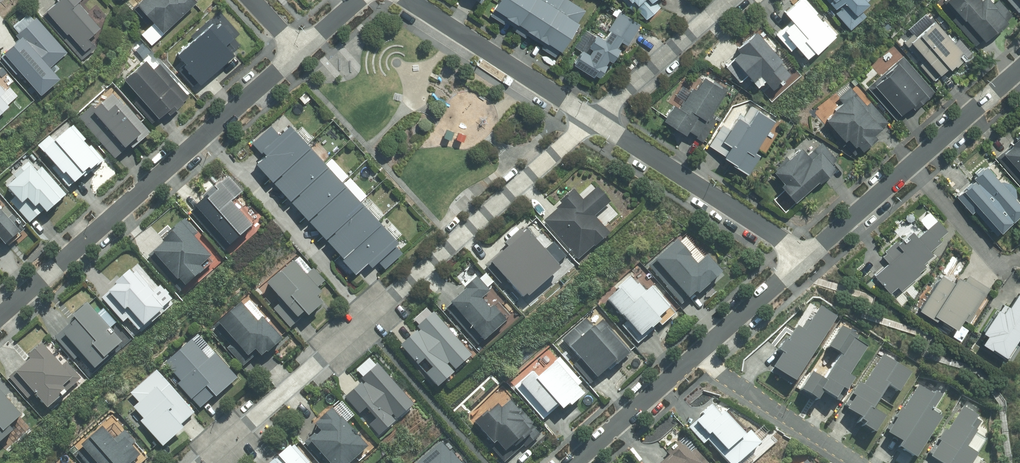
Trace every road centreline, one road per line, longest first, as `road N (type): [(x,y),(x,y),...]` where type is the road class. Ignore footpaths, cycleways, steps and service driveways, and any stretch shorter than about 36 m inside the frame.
road 1 (residential): [(205,462),(594,115)]
road 2 (residential): [(0,315),(298,49)]
road 3 (residential): [(808,255),(1019,67)]
road 4 (residential): [(594,115),(808,255)]
road 5 (residential): [(415,0),(594,115)]
road 6 (residential): [(696,352),(856,462)]
road 7 (residential): [(594,115),(726,0)]
road 8 (residential): [(574,462),(696,352)]
road 9 (residential): [(696,352),(808,255)]

